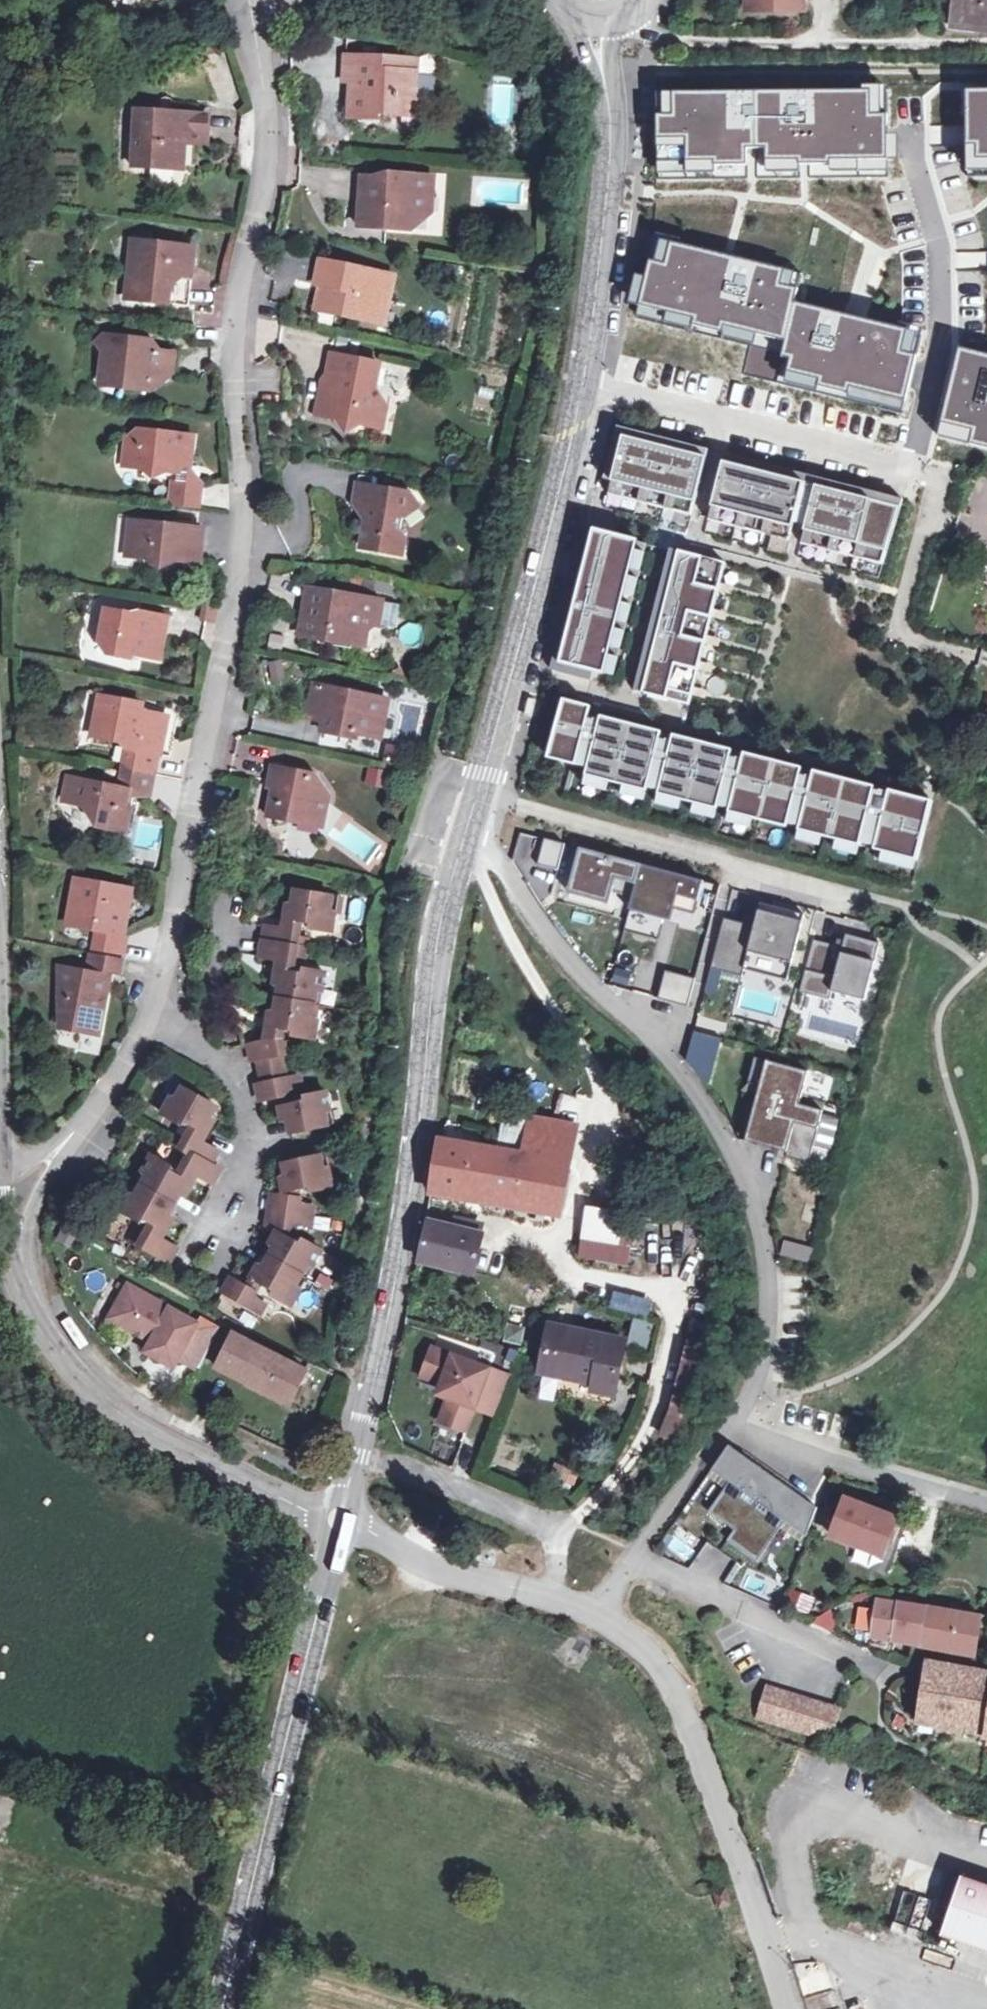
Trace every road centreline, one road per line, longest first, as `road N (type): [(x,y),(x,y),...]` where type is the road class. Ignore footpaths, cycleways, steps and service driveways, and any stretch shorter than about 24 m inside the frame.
road 1 (residential): [(151,1009),(181,903),(241,572),(242,314),(267,138),(247,1)]
road 2 (residential): [(600,1618),(736,1425),(766,1338),(768,1269),(755,1210),(716,1132),(636,1027),(555,955),(471,816)]
road 3 (secondary): [(598,18),(611,166),(575,429),(471,816)]
road 4 (secondary): [(459,852),(441,927),(399,1260),(338,1522)]
road 5 (secondary): [(338,1522),(223,2008)]
road 6 (unclassified): [(784,2008),(686,1722),(658,1663),(600,1618)]
road 7 (track): [(986,69),(604,76)]
road 8 (tertiary): [(338,1522),(143,1414),(91,1371),(35,1307)]
road 9 (residential): [(151,1009),(202,1042),(244,1089),(252,1156),(212,1246)]
road 10 (unclassified): [(600,1618),(552,1597),(426,1567),(338,1522)]
road 11 (residential): [(35,1307),(37,1204),(65,1139)]
road 12 (tertiary): [(35,1307),(13,1257),(1,1155)]
road 13 (residential): [(65,1139),(104,1097),(151,1009)]

